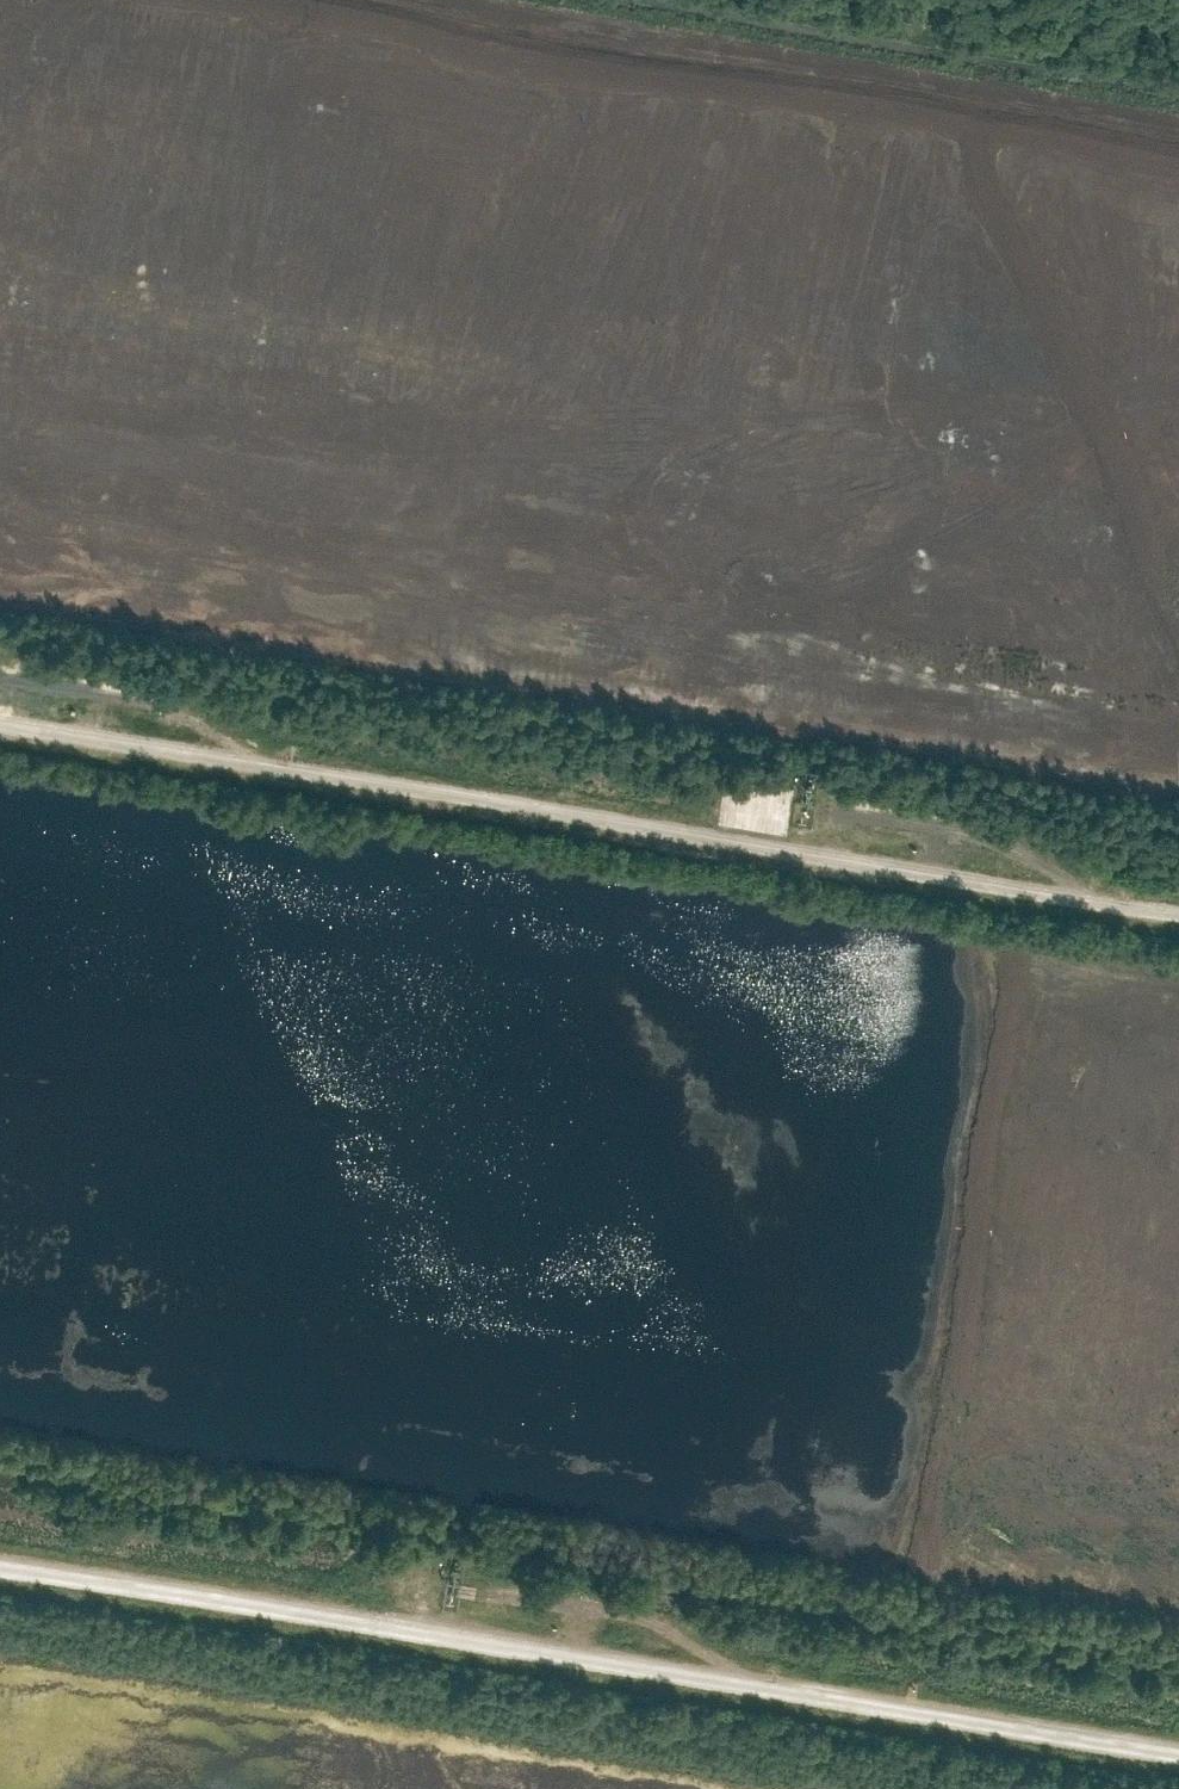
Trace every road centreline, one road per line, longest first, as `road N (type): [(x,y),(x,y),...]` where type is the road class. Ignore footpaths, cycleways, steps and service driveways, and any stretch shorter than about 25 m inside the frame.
road 1 (track): [(1178,904),(0,709)]
road 2 (track): [(0,1551),(1178,1741)]

